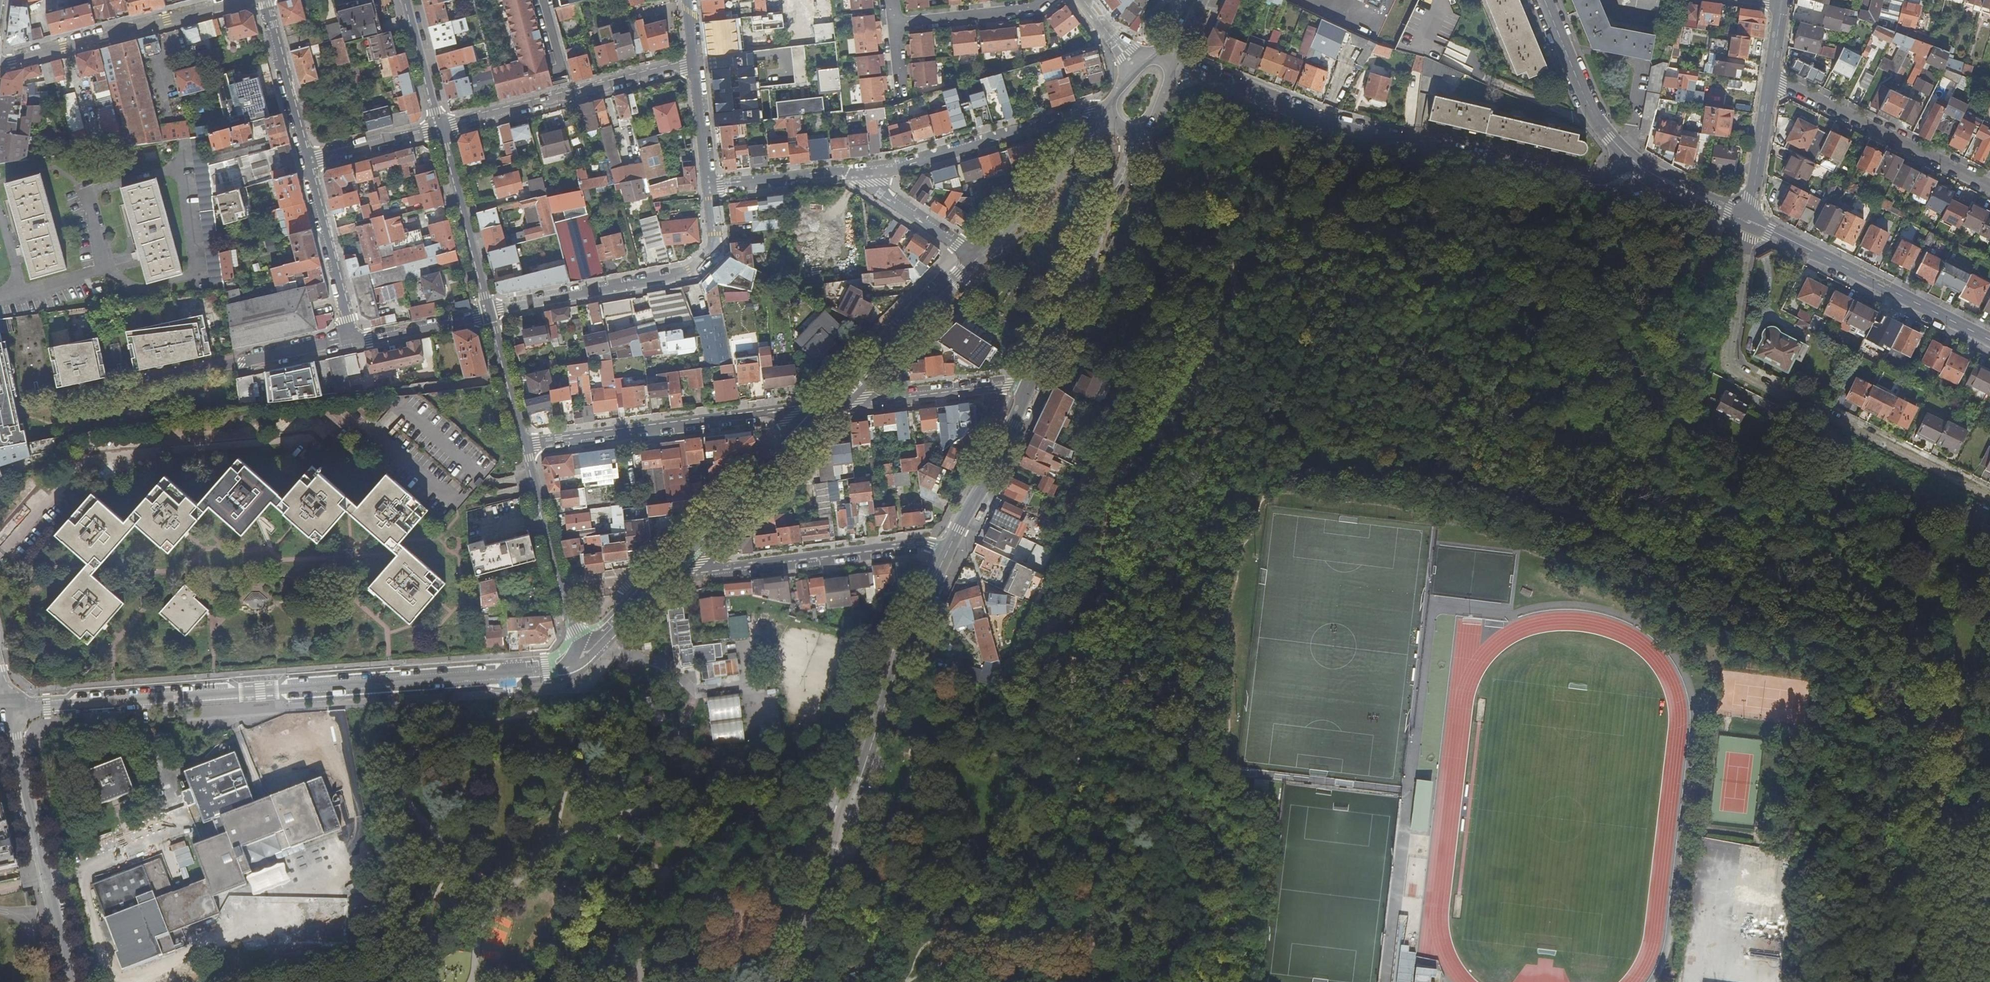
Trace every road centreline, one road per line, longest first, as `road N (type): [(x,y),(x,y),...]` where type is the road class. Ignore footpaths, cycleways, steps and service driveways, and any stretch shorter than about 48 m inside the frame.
road 1 (tertiary): [(7,706),(547,671),(586,656)]
road 2 (residential): [(1171,65),(1351,126),(1501,165),(1604,185),(1641,167)]
road 3 (tertiary): [(790,981),(906,640),(947,553)]
road 4 (residential): [(1989,496),(1732,362),(1749,222)]
road 5 (residential): [(710,188),(715,246),(690,274),(489,313)]
road 6 (residential): [(524,442),(773,413),(808,432)]
road 7 (tertiary): [(7,706),(69,981)]
road 8 (tertiary): [(1028,391),(1129,167),(1132,133)]
road 9 (residential): [(947,553),(919,546),(703,573),(681,558)]
road 10 (residential): [(1749,222),(1989,340)]
road 11 (residential): [(441,128),(696,63)]
road 12 (residential): [(248,0),(0,61)]
road 13 (residential): [(1113,108),(866,171)]
road 14 (residential): [(1989,191),(1771,77)]
road 15 (residential): [(586,656),(524,442)]
road 16 (residential): [(1989,797),(1944,825),(1928,863),(1926,981)]
road 17 (residential): [(1935,981),(1937,866),(1961,824),(1989,807)]
road 18 (residential): [(1641,167),(1587,104),(1543,0)]
road 19 (tertiary): [(1112,121),(976,260)]
road 20 (residential): [(489,313),(441,128)]
road 21 (residential): [(308,161),(353,338)]
road 22 (tertiary): [(947,553),(1028,391)]
road 23 (residential): [(855,382),(879,398),(1008,384),(1028,391)]
road 24 (tertiary): [(808,432),(681,558)]
road 25 (tertiary): [(976,260),(855,382)]
road 26 (residential): [(266,0),(308,161)]
road 27 (residential): [(710,188),(866,171)]
road 28 (residential): [(896,26),(1033,9),(1046,0)]
road 29 (track): [(1966,981),(1965,863),(1989,838)]
road 30 (residential): [(1749,222),(1771,77)]
road 31 (residential): [(866,171),(976,260)]
road 32 (residential): [(353,338),(489,313)]
road 33 (residential): [(441,128),(308,161)]
road 34 (tertiary): [(681,558),(586,656)]
road 35 (residential): [(524,442),(489,313)]
road 36 (residential): [(441,128),(405,0)]
road 37 (residential): [(696,63),(710,188)]
road 38 (residential): [(353,338),(234,364)]
road 39 (residential): [(1641,167),(1749,222)]

